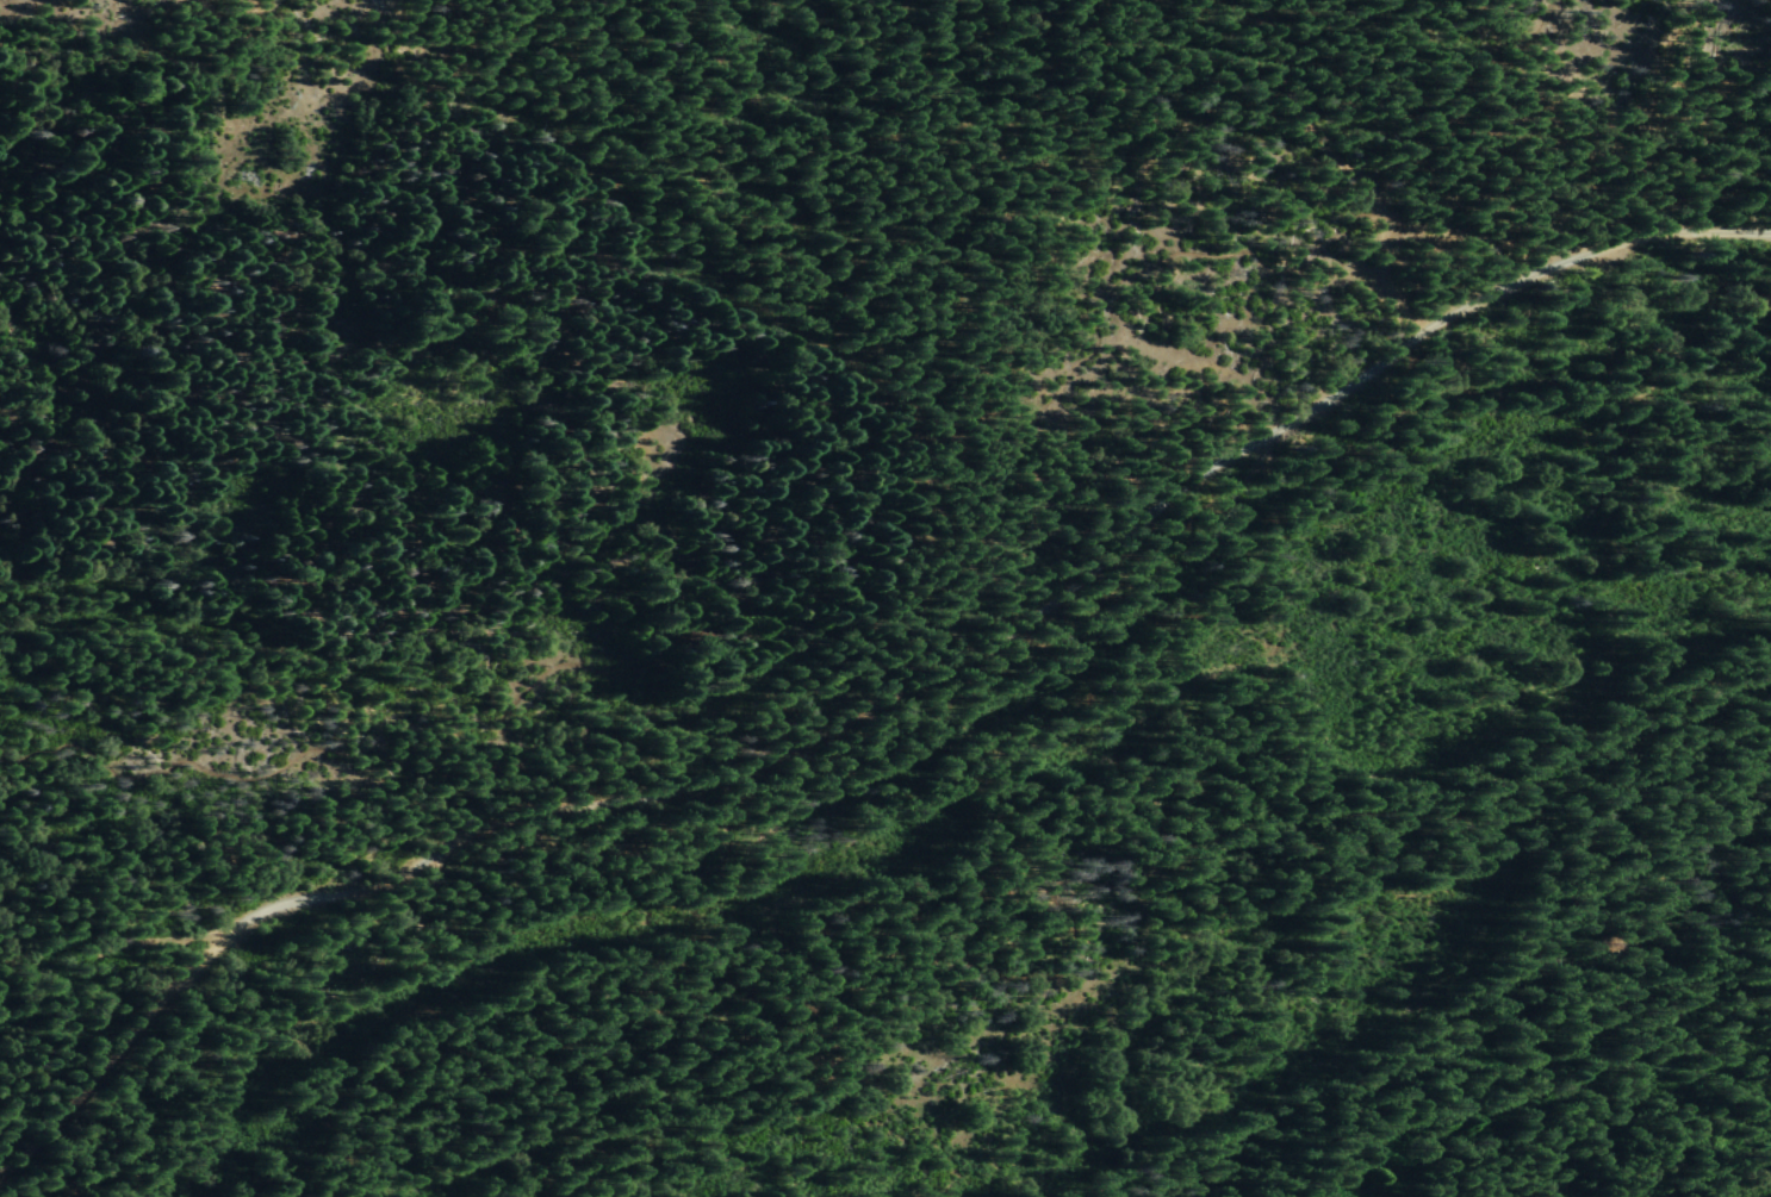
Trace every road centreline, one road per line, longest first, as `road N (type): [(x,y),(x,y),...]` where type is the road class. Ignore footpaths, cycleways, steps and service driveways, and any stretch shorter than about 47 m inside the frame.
road 1 (residential): [(0,1170),(74,1106),(159,1008),(242,929),(369,887),(484,828),(682,793),(808,742),(938,682),(1052,609),(1220,462),(1315,410),(1415,333),(1568,257),(1655,233),(1770,229)]
road 2 (track): [(1385,278),(1441,132),(1522,39),(1544,0)]

